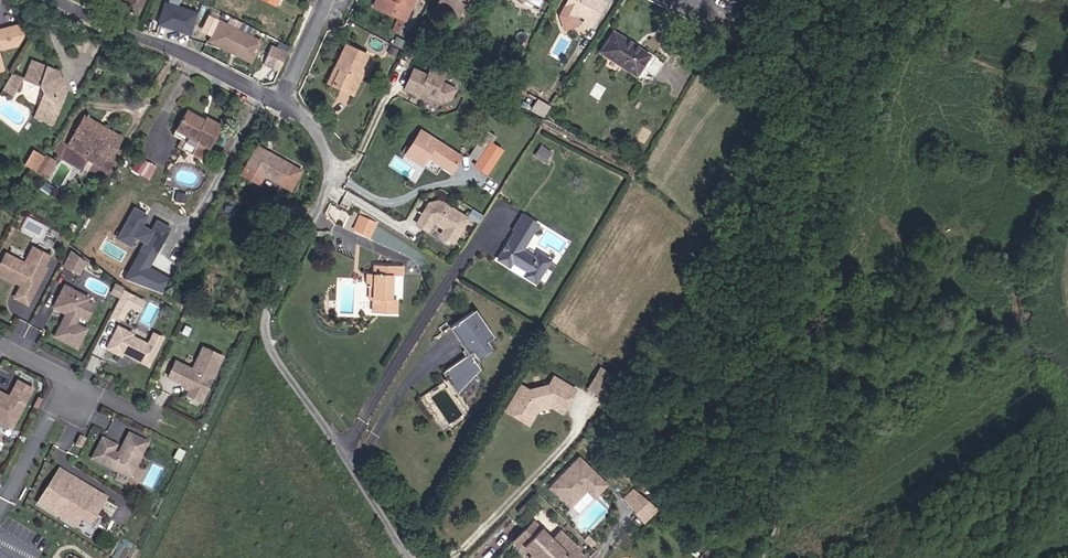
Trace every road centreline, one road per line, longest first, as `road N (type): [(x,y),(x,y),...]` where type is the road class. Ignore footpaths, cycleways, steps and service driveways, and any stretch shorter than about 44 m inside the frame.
road 1 (residential): [(274,104),(311,124),(332,186),(260,306),(266,344),(412,557)]
road 2 (residential): [(47,0),(274,104)]
road 3 (residential): [(0,345),(184,436)]

